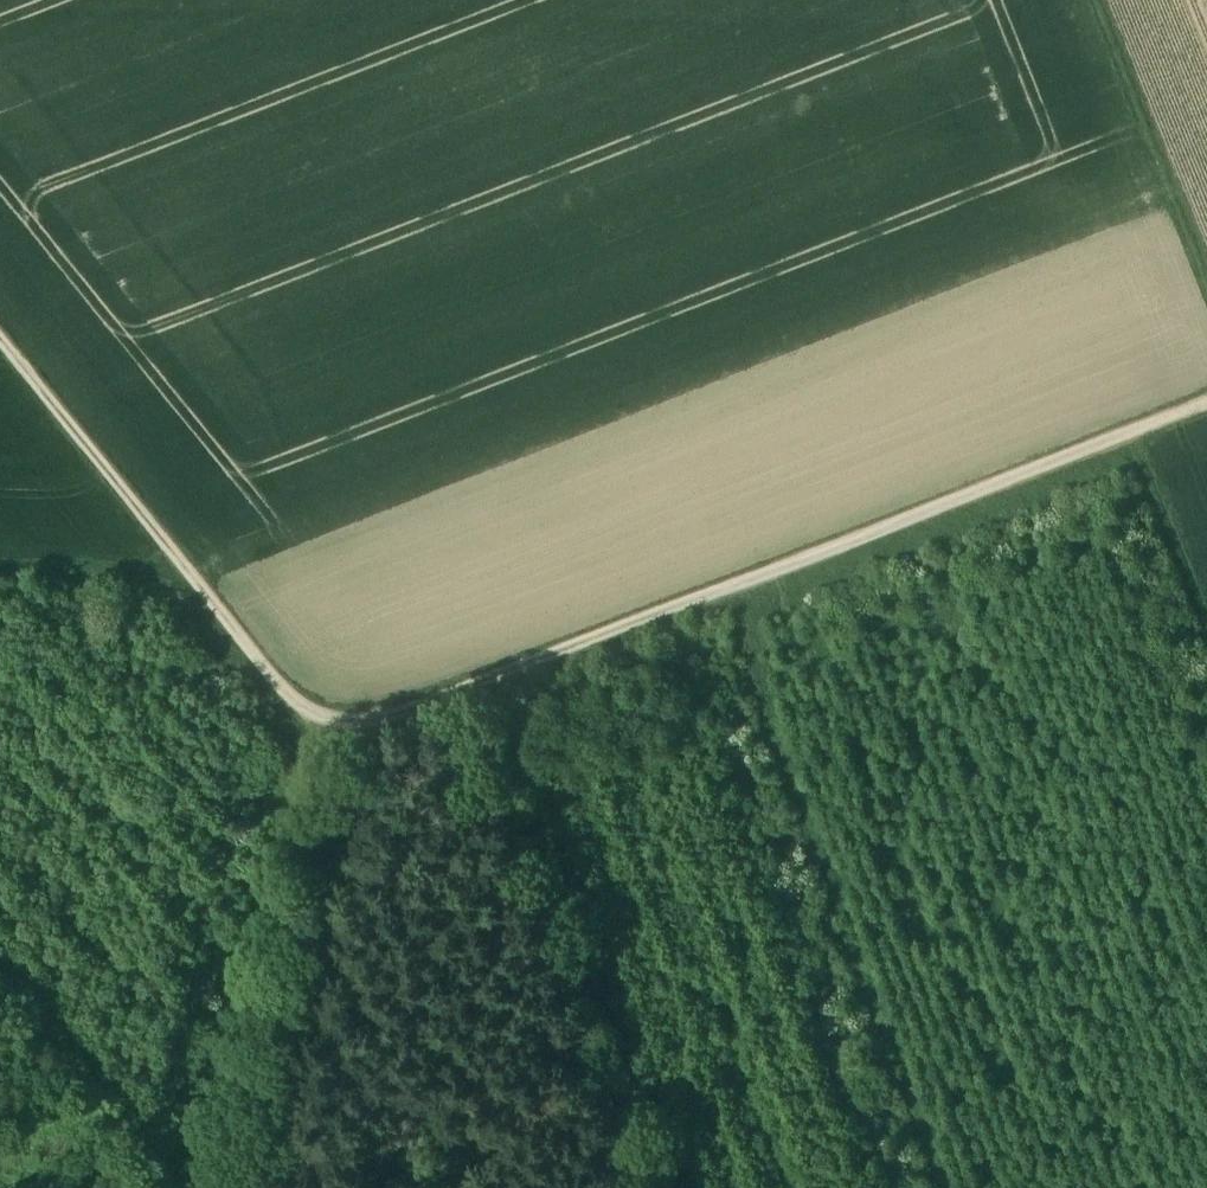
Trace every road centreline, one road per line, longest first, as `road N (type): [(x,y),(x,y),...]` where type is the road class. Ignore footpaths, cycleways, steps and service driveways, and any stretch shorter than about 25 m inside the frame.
road 1 (track): [(1206,403),(335,746)]
road 2 (track): [(335,746),(0,343)]
road 3 (track): [(237,1187),(335,746)]
road 4 (track): [(1206,277),(1099,0)]

